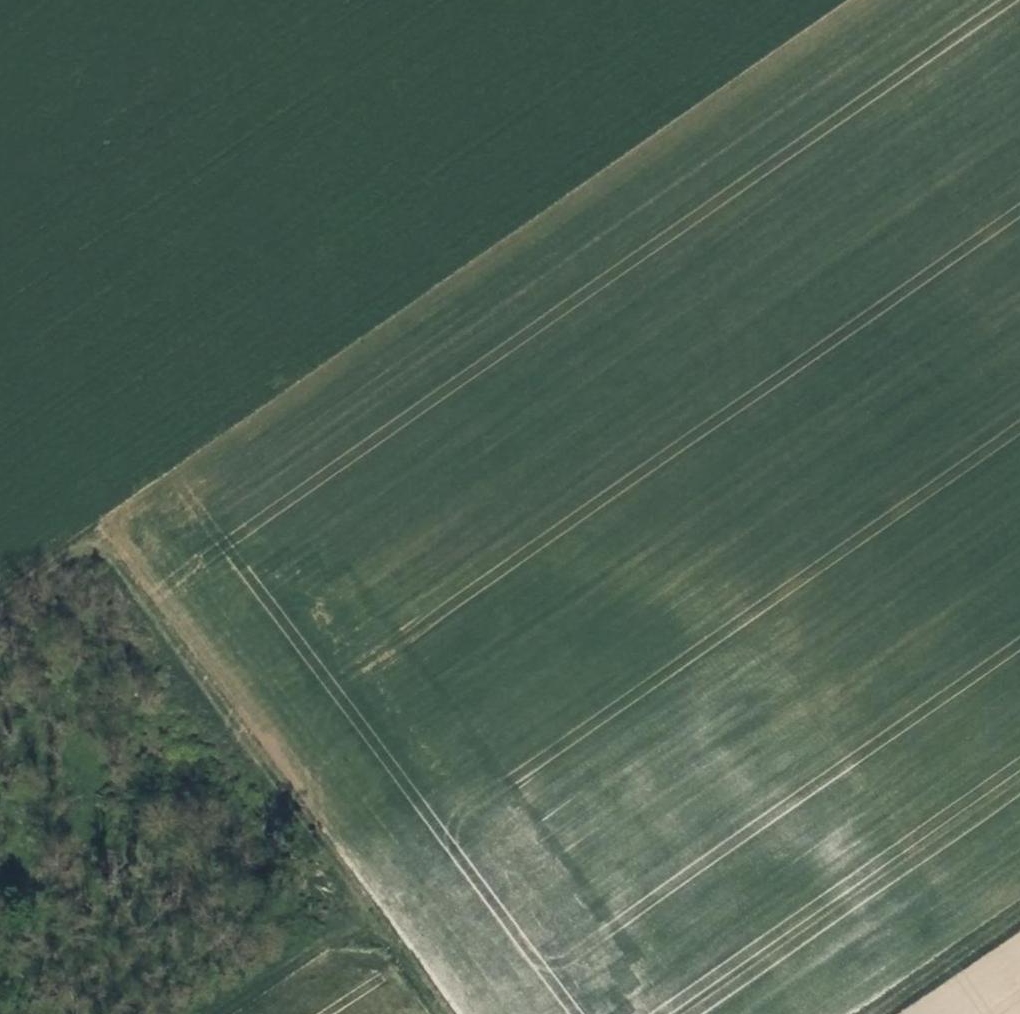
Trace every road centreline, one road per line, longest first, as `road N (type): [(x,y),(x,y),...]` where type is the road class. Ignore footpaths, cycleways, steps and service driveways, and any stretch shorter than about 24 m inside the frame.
road 1 (track): [(114,516),(466,1013)]
road 2 (track): [(876,1013),(1019,915)]

